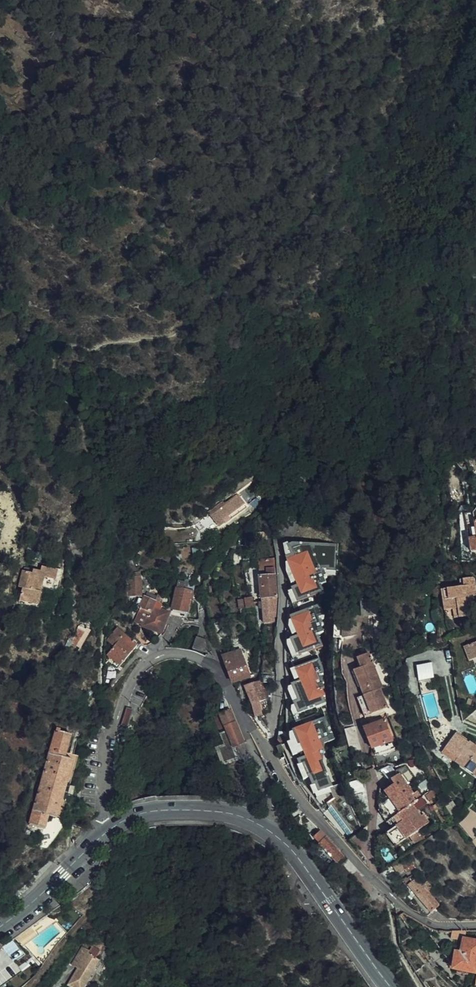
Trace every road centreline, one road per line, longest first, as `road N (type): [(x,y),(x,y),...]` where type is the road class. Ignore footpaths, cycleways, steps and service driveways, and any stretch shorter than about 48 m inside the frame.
road 1 (residential): [(475,925),(437,925),(401,905),(299,801),(245,721)]
road 2 (residential): [(245,721),(212,666),(175,654),(146,664),(109,738),(102,799),(110,829)]
road 3 (primary): [(272,831),(391,986)]
road 4 (primary): [(110,829),(135,816),(178,810),(233,815),(272,831)]
road 5 (primary): [(0,926),(110,829)]

